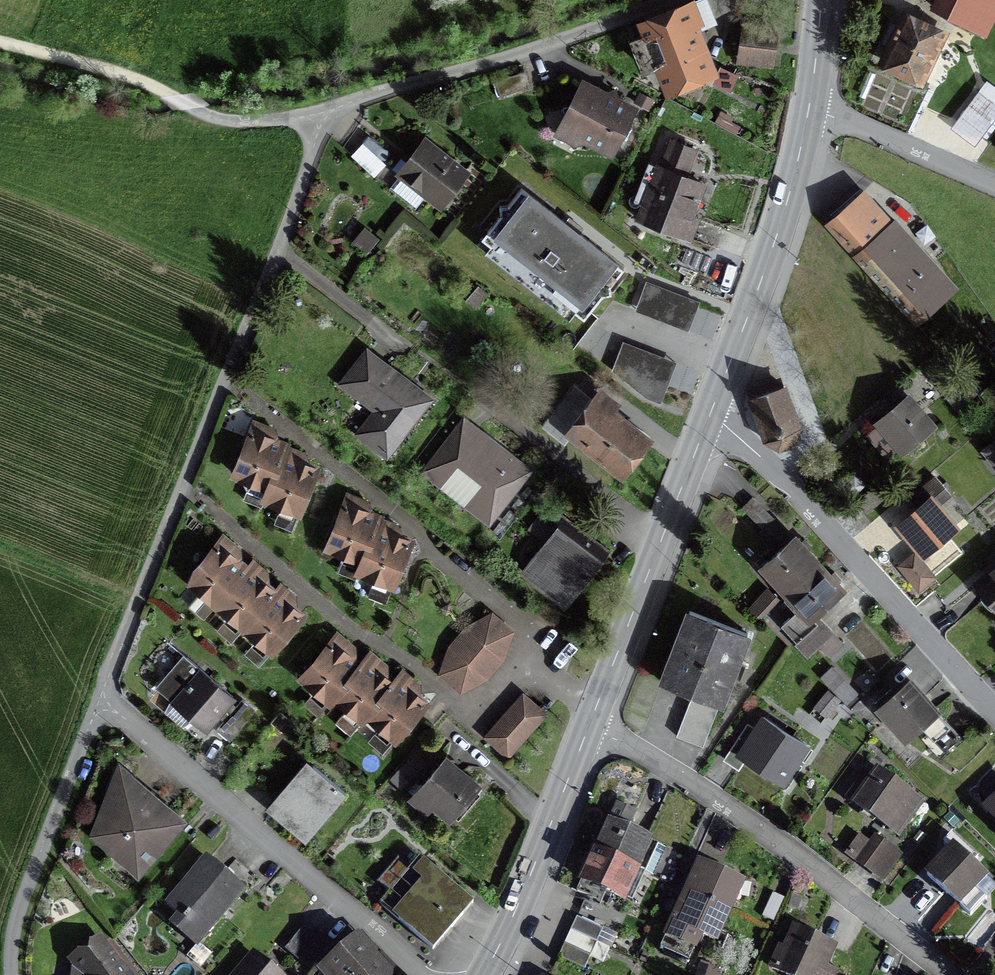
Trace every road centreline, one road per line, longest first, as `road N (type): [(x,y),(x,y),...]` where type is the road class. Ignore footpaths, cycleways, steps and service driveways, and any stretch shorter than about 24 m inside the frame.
road 1 (residential): [(942,974),(795,856),(590,723)]
road 2 (residential): [(425,974),(99,698)]
road 3 (residential): [(710,416),(761,458),(994,714)]
road 4 (secondary): [(710,416),(784,215),(809,107)]
road 5 (secondary): [(597,706),(710,416)]
road 6 (secondary): [(485,974),(590,723)]
road 7 (track): [(0,45),(138,80),(200,112)]
road 8 (residential): [(809,107),(994,185)]
road 9 (residential): [(444,564),(526,624),(535,663)]
road 10 (track): [(321,119),(200,112)]
road 11 (residential): [(441,691),(478,714),(535,663)]

